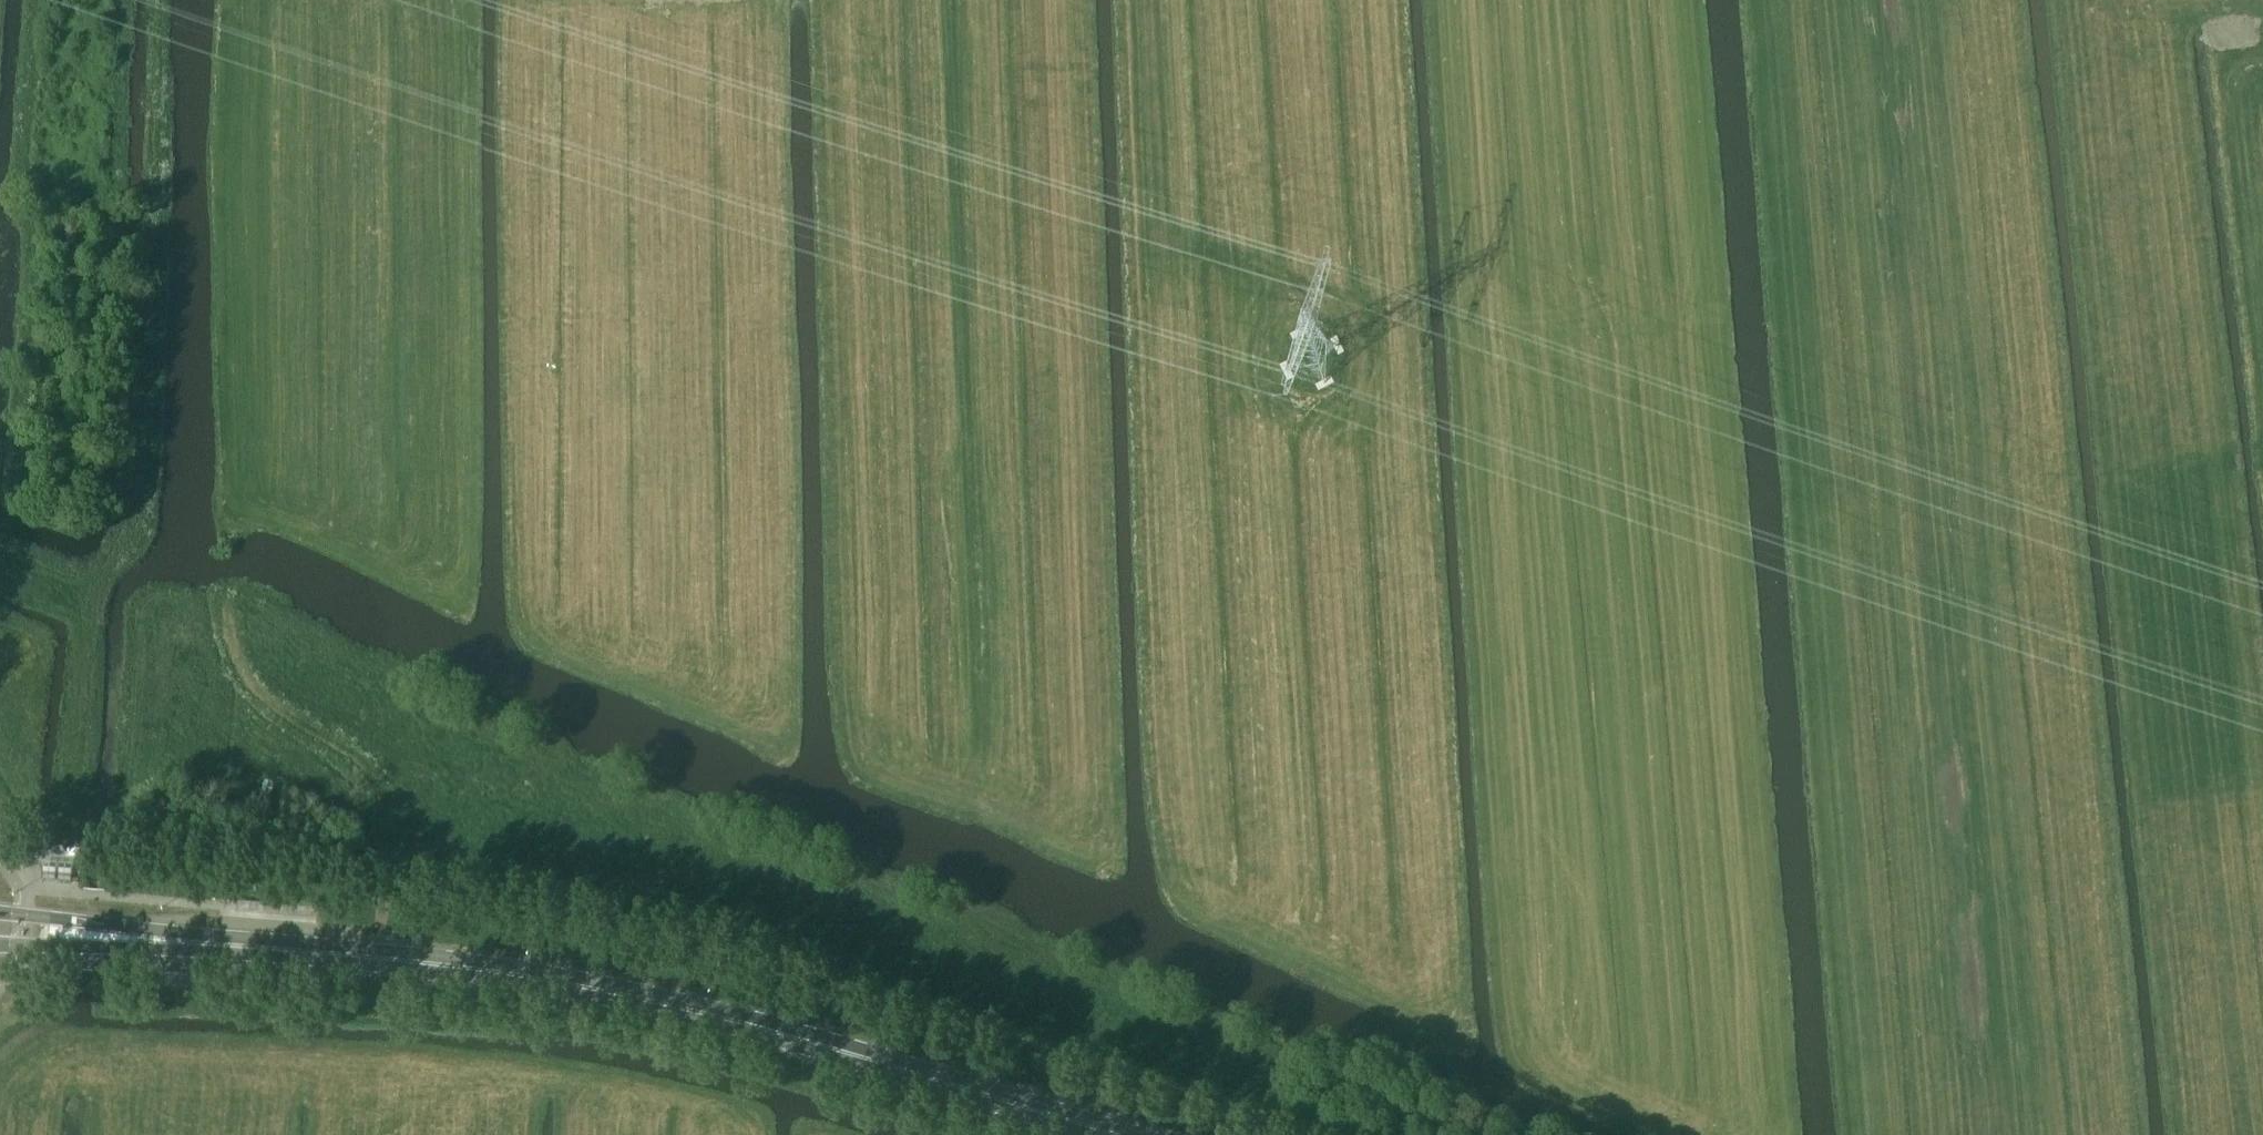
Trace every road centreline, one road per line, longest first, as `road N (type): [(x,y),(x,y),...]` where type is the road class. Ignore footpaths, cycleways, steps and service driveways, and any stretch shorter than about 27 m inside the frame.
road 1 (primary): [(1117,1134),(594,987),(120,938)]
road 2 (primary): [(120,938),(0,913)]
road 3 (primary): [(0,947),(120,938)]

